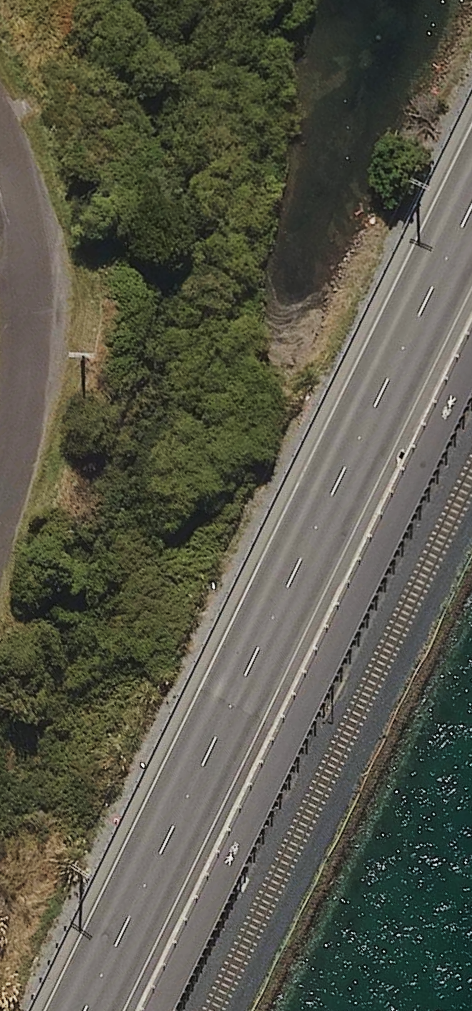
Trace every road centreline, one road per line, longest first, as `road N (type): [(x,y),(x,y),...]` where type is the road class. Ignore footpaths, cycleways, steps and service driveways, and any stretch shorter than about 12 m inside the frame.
road 1 (trunk): [(471,209),(80,1010)]
road 2 (residential): [(0,502),(18,416),(24,334),(22,256),(0,161)]

